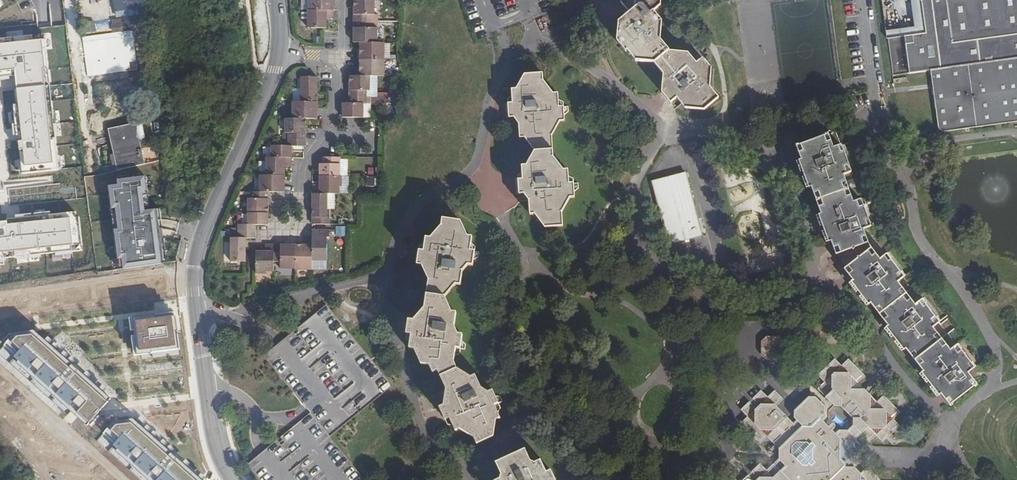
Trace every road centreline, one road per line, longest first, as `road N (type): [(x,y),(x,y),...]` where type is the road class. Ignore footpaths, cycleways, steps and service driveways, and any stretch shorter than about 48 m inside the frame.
road 1 (residential): [(277,0),(274,70),(194,266),(213,436),(232,479)]
road 2 (track): [(0,320),(195,292)]

